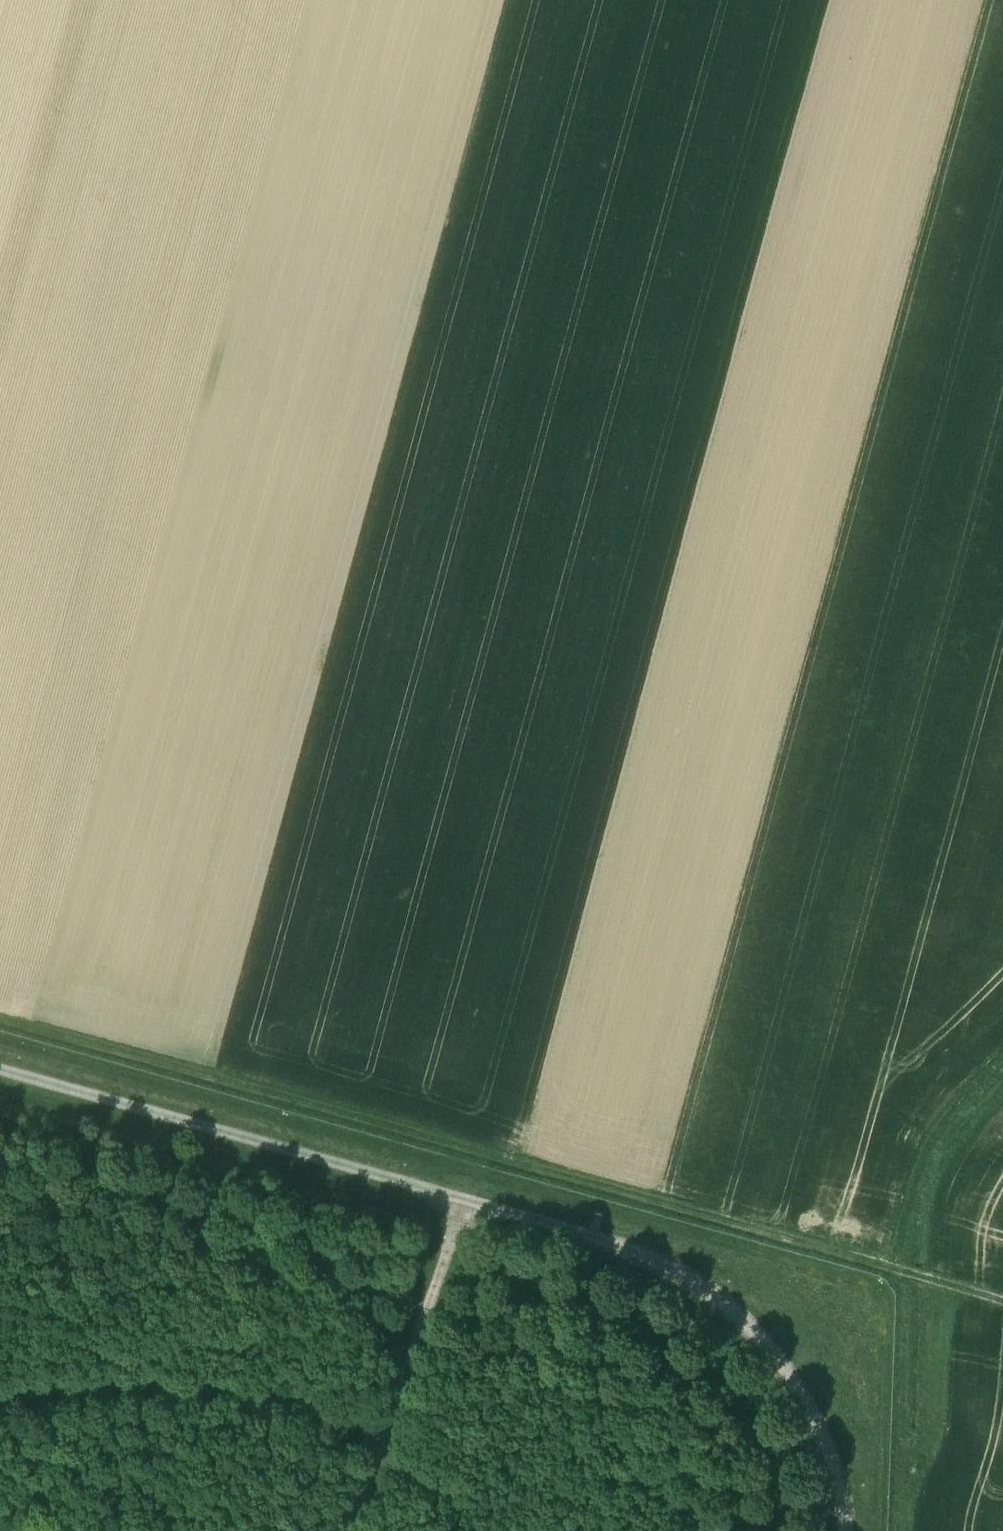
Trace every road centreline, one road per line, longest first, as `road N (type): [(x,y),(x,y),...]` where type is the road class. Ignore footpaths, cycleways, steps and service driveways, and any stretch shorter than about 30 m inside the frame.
road 1 (track): [(0,1021),(1002,1301)]
road 2 (track): [(900,1271),(904,1210),(929,1142),(1002,1055)]

